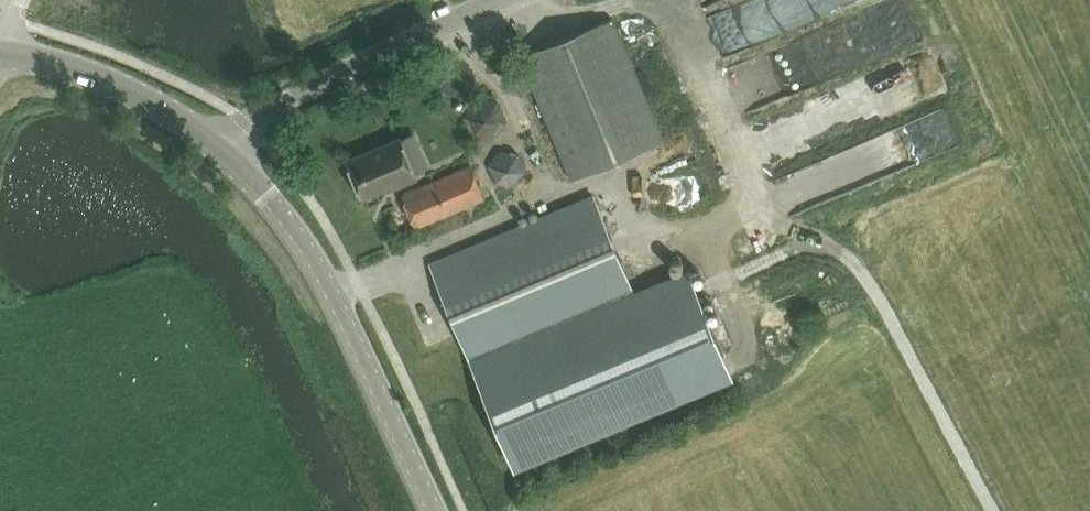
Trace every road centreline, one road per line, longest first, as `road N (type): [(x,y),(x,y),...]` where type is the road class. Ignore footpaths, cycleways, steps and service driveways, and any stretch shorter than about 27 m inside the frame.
road 1 (tertiary): [(433,510),(304,249),(221,148)]
road 2 (unclassified): [(221,148),(242,122),(498,0)]
road 3 (tertiary): [(221,148),(102,83),(6,56)]

